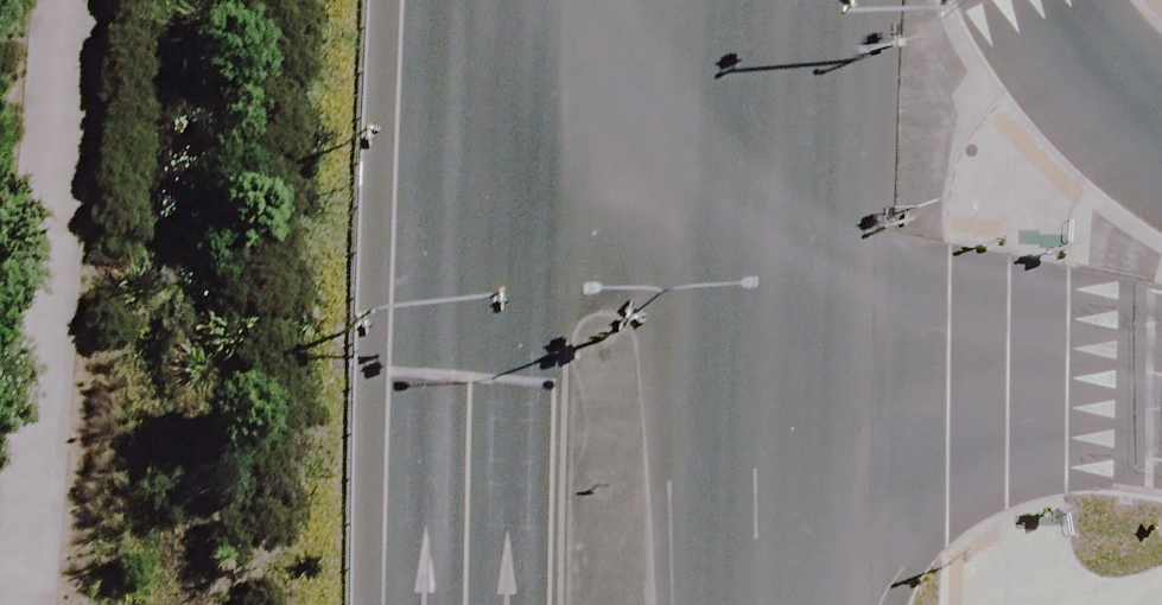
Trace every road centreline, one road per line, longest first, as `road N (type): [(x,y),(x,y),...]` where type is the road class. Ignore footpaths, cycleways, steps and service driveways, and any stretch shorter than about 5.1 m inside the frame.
road 1 (primary): [(461,604),(474,221)]
road 2 (residential): [(1161,379),(797,297)]
road 3 (residential): [(797,297),(474,221)]
road 4 (primary): [(797,297),(801,604)]
road 5 (primary): [(799,0),(797,297)]
road 6 (primary): [(474,221),(490,0)]
road 7 (primary): [(1031,0),(1091,95),(1161,151)]

